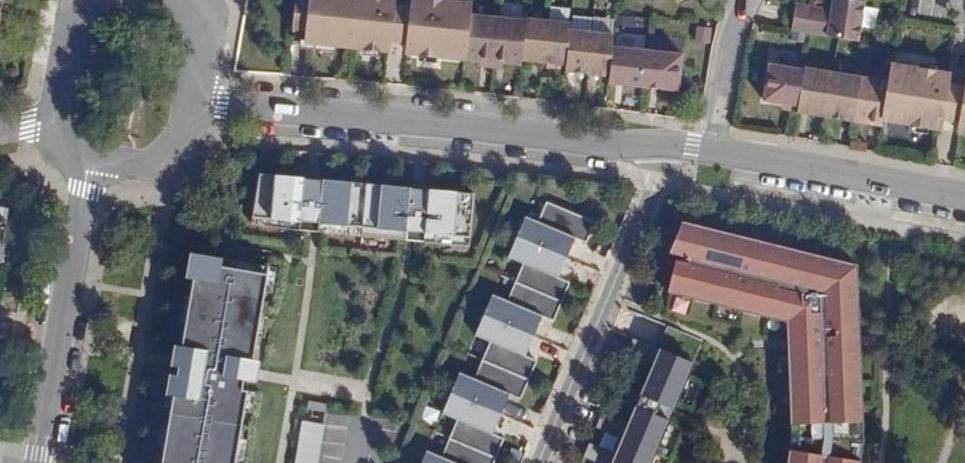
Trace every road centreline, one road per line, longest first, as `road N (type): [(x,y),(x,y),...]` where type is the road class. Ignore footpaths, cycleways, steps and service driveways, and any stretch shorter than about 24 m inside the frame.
road 1 (tertiary): [(195,100),(669,152)]
road 2 (residential): [(538,462),(669,152)]
road 3 (tertiary): [(90,158),(38,462)]
road 4 (tertiary): [(717,158),(964,198)]
road 5 (residential): [(743,0),(717,158)]
road 6 (tertiary): [(90,158),(149,168),(174,161),(187,145),(195,100)]
road 7 (tertiary): [(85,0),(61,118)]

